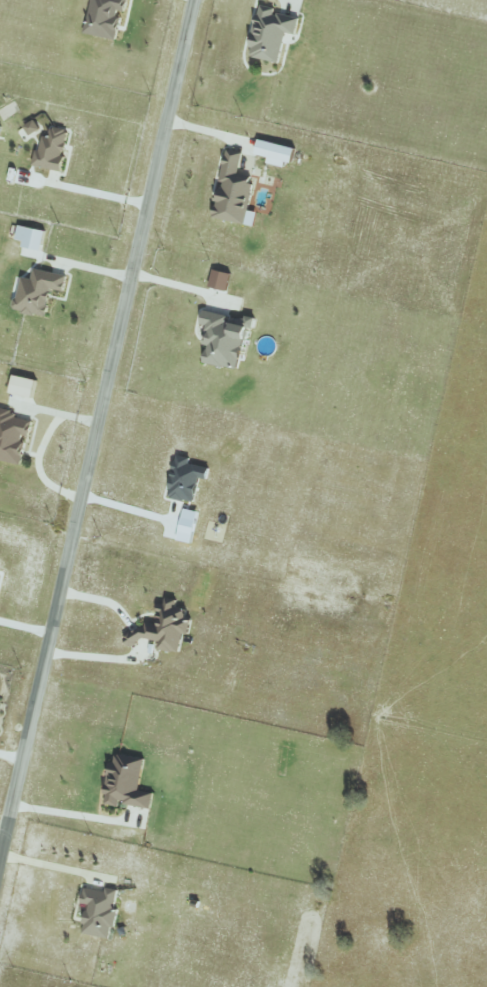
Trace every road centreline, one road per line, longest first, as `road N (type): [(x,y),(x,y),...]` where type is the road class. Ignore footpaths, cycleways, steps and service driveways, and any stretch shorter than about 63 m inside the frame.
road 1 (residential): [(196,0),(0,868)]

